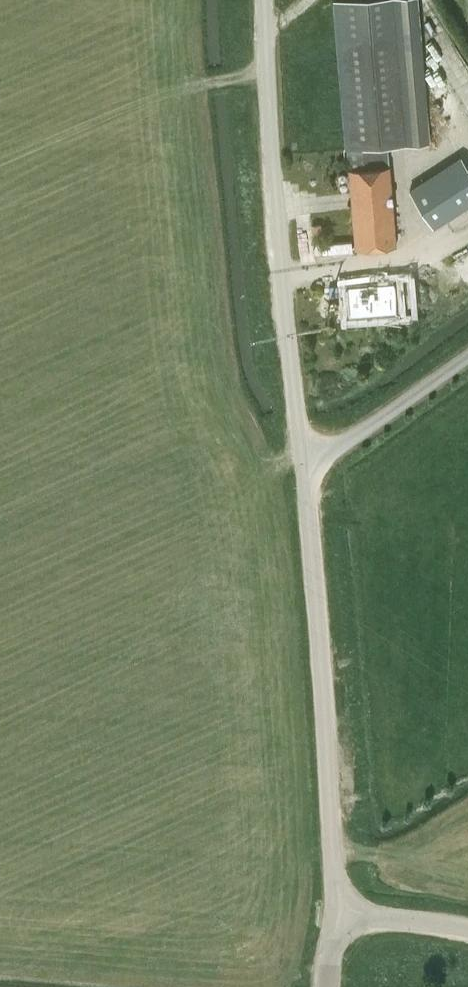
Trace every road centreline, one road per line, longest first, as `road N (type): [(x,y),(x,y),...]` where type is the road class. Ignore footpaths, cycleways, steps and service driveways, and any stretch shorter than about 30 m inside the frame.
road 1 (unclassified): [(305,473),(266,0)]
road 2 (unclassified): [(334,918),(305,473)]
road 3 (unclassified): [(305,473),(467,359)]
road 4 (unclassified): [(467,929),(334,918)]

